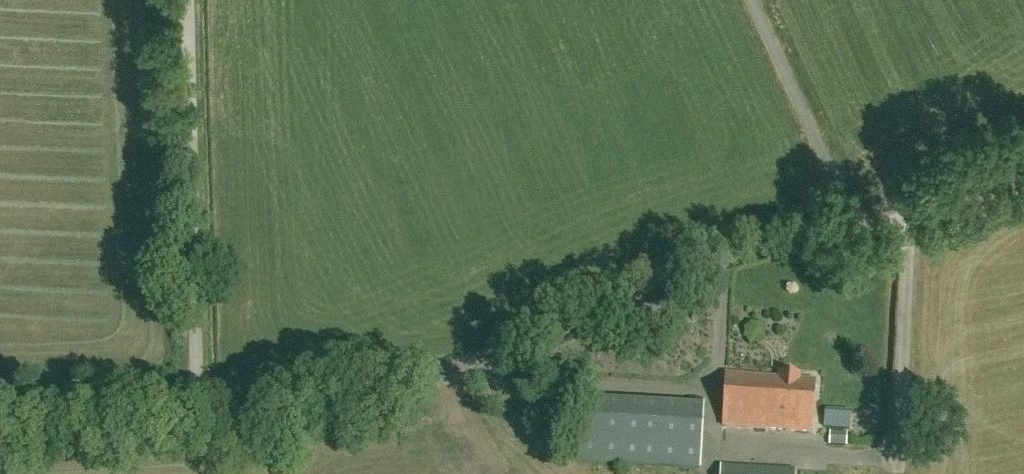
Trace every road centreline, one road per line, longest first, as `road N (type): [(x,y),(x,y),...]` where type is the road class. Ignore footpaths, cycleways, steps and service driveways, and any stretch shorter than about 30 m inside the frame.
road 1 (unclassified): [(198,423),(284,415),(436,374),(688,263),(858,211)]
road 2 (unclassified): [(198,423),(188,0)]
road 3 (unclassified): [(858,211),(757,0)]
road 4 (unclassified): [(0,438),(198,423)]
road 5 (unclassified): [(858,211),(913,196),(1023,140)]

